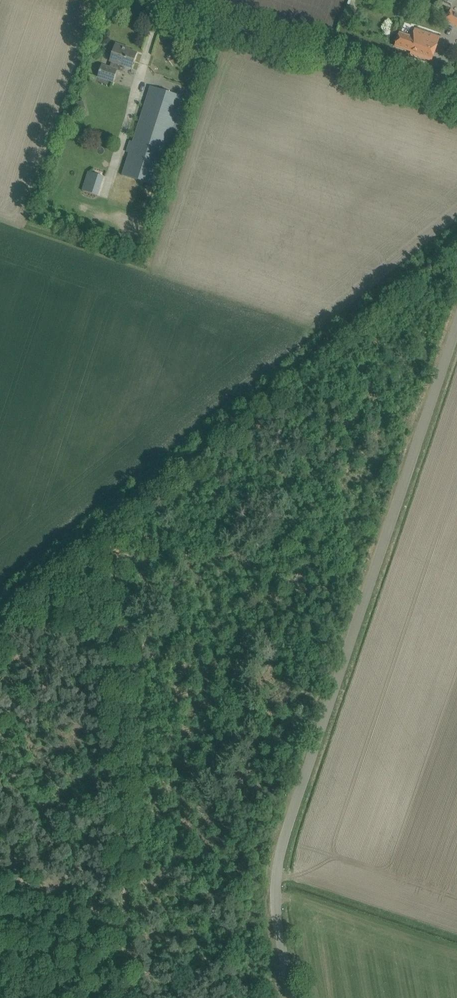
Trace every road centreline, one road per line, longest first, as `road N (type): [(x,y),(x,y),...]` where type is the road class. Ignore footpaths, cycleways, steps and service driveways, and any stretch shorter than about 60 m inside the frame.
road 1 (unclassified): [(292,997),(276,905),(284,838),(456,331)]
road 2 (track): [(125,997),(113,510)]
road 3 (tertiary): [(456,102),(154,0)]

